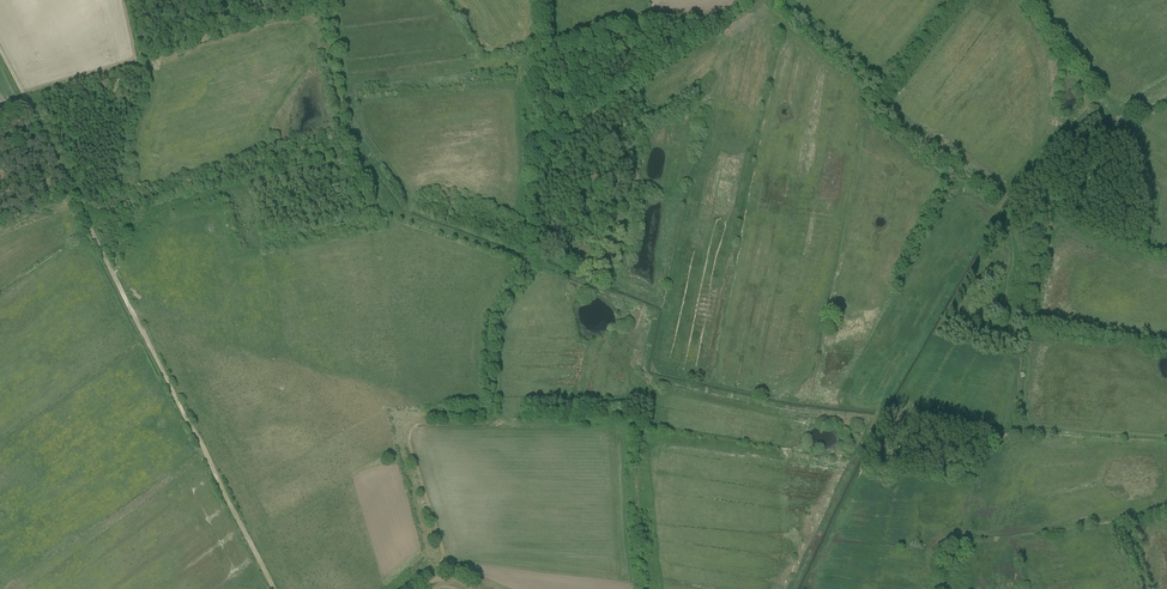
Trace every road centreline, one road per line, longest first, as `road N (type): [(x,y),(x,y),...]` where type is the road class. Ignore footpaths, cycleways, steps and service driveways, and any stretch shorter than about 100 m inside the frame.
road 1 (track): [(420,588),(444,566),(410,431),(492,422),(500,318),(540,254),(540,0)]
road 2 (track): [(0,51),(273,588)]
road 3 (track): [(540,164),(627,83),(757,0)]
road 4 (track): [(1018,0),(1090,94),(1089,106)]

